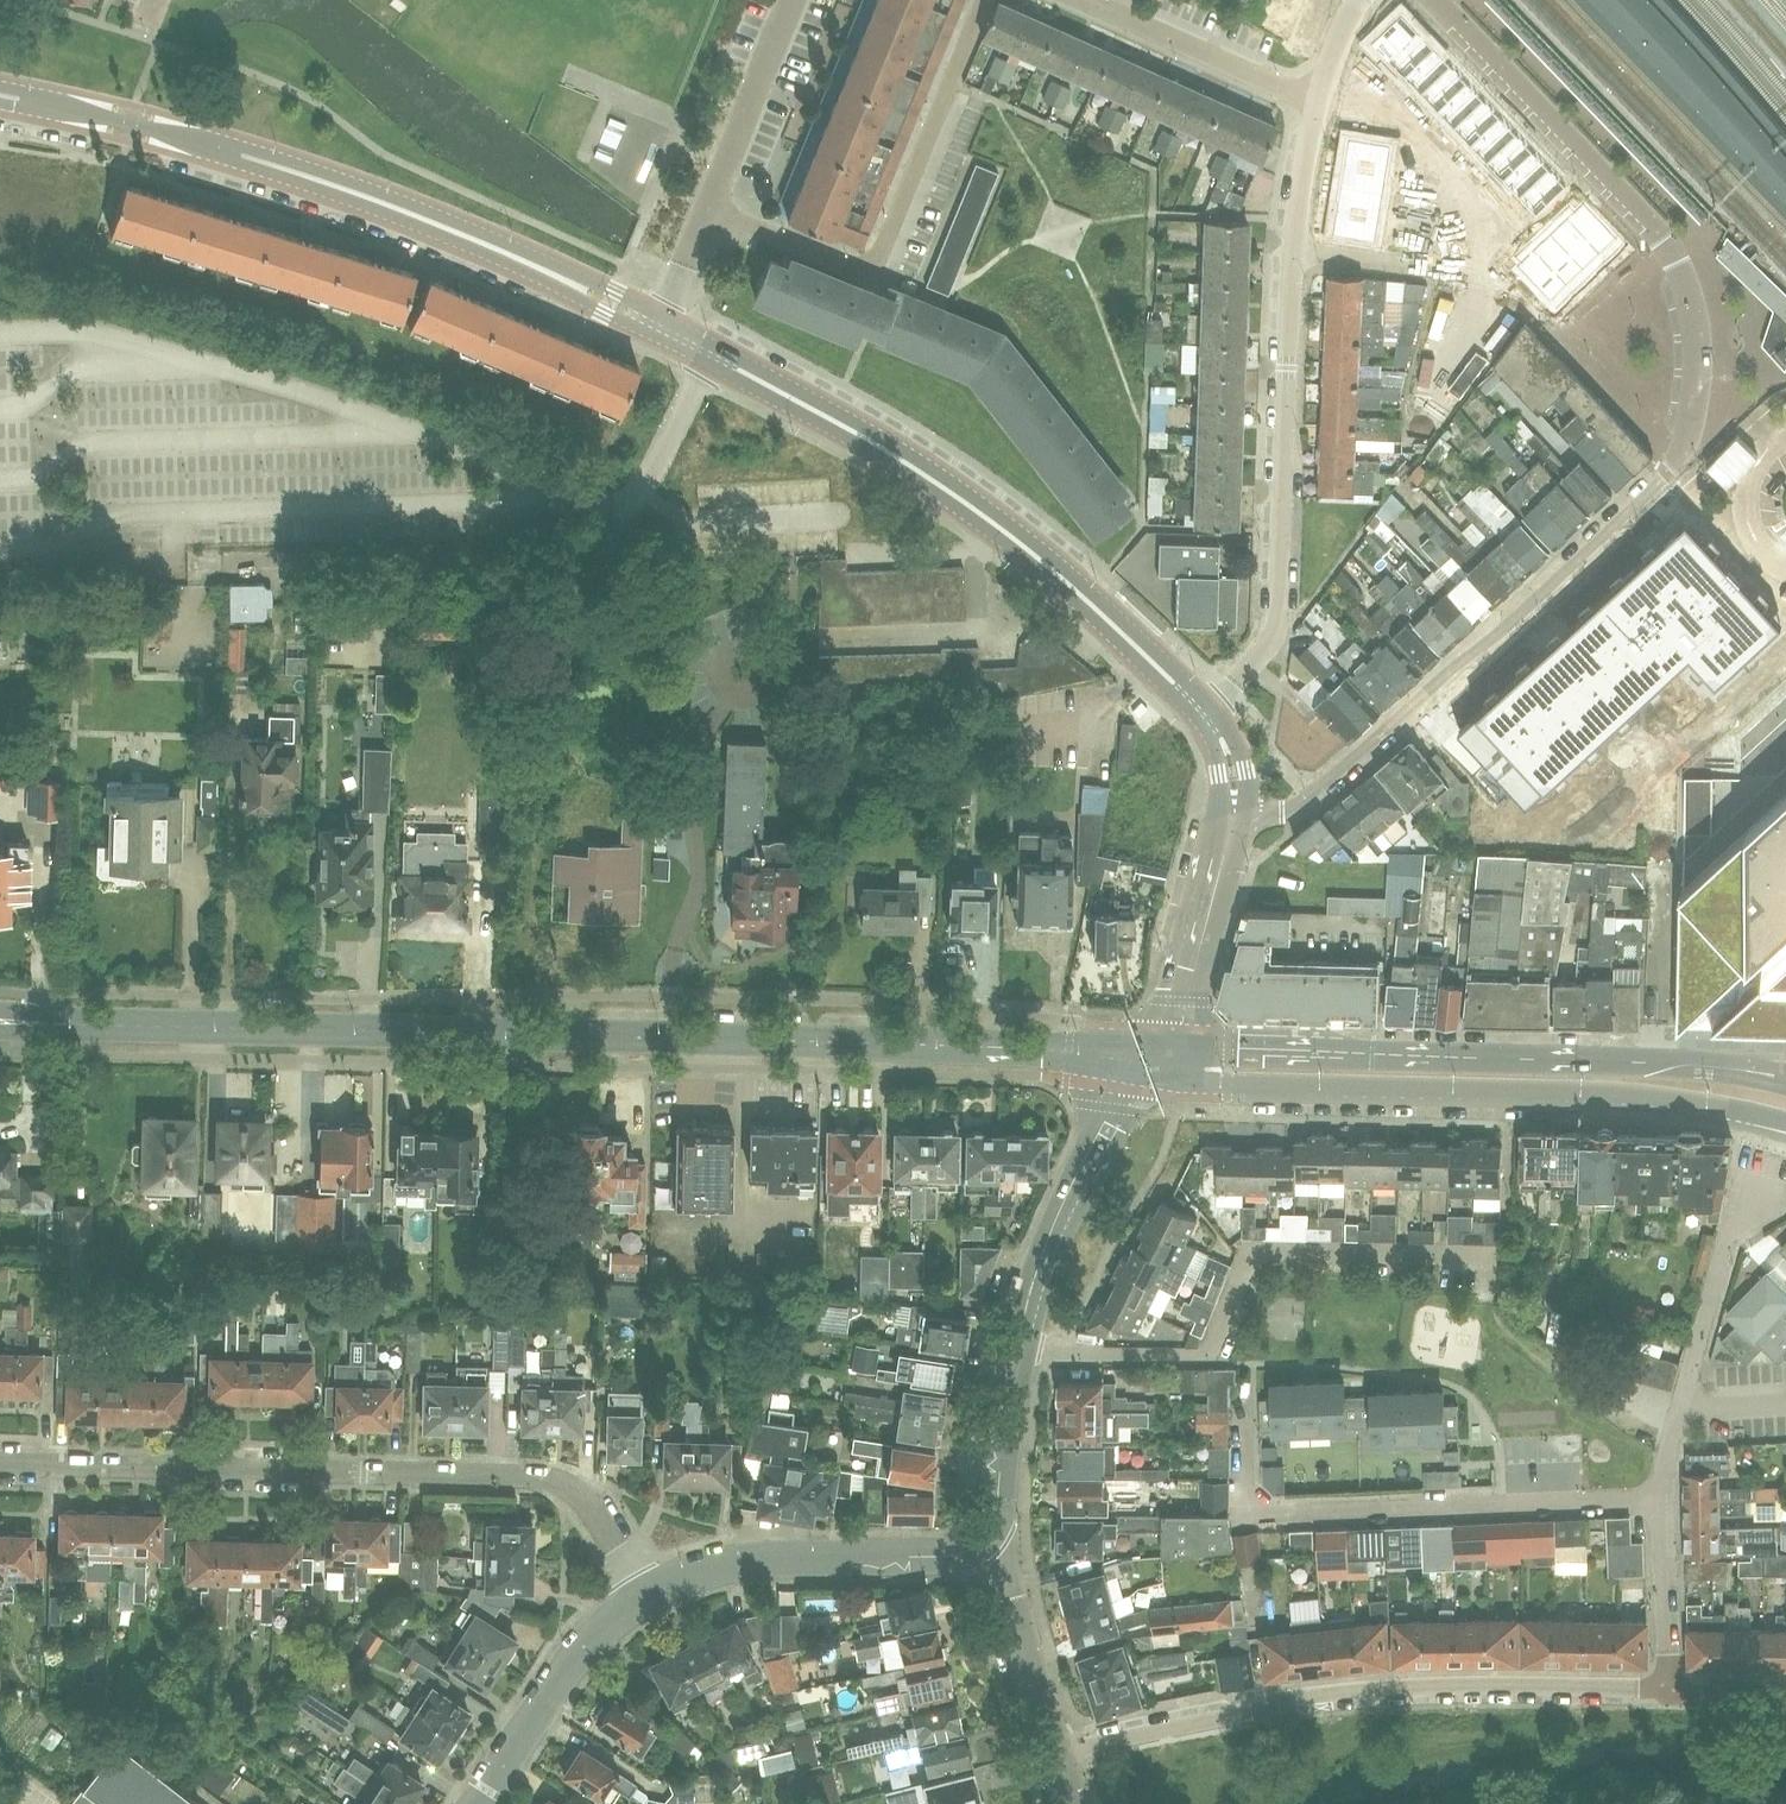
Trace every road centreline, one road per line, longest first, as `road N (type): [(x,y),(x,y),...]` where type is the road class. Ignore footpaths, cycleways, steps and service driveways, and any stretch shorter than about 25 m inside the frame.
road 1 (residential): [(1229,812),(1286,812),(1301,802),(1655,485),(1693,430),(1698,312),(1691,276),(1668,234),(1428,0)]
road 2 (secondary): [(1004,1049),(82,1025)]
road 3 (residential): [(643,1591),(599,1496),(544,1470),(0,1462)]
road 4 (tertiary): [(0,87),(260,149),(443,213),(657,317)]
road 5 (tertiary): [(657,317),(904,460),(1094,607),(1207,706)]
road 6 (secondary): [(1140,1076),(1559,1086),(1727,1104),(1785,1118)]
road 7 (residential): [(1671,1689),(1352,1691),(1277,1700),(1258,1711),(1056,1752)]
road 8 (secondary): [(1785,1070),(1163,1043)]
road 9 (residential): [(1671,1689),(1671,1445),(1735,1219),(1771,1135)]
road 10 (track): [(640,487),(600,542),(224,553),(185,603),(186,660)]
road 11 (residential): [(1022,1346),(1208,1357),(1255,1245),(1504,1251)]
road 12 (residential): [(1207,706),(1276,635),(1290,250)]
road 13 (residential): [(703,207),(837,261),(866,259),(887,238),(981,0)]
road 14 (unclassified): [(643,1591),(691,1567),(738,1556),(932,1556),(984,1543)]
road 15 (unclassified): [(1022,1346),(1064,1216),(1140,1076)]
road 16 (unclassified): [(482,1803),(594,1632),(643,1591)]
road 17 (residential): [(1544,308),(1502,278),(1462,263),(1290,250)]
road 18 (residential): [(1318,95),(1089,0)]
road 19 (tertiary): [(1163,1043),(1193,972),(1229,812)]
road 20 (residential): [(703,207),(786,0)]
road 21 (residential): [(1056,1752),(1011,1595),(984,1543)]
road 22 (unclassified): [(984,1543),(1001,1510),(1022,1346)]
road 23 (secondary): [(1163,1043),(1045,1041),(1004,1049)]
road 24 (residential): [(1318,95),(1290,250)]
road 25 (secondary): [(1004,1049),(1140,1076)]
road 26 (unclassified): [(1785,431),(1766,445),(1747,479),(1756,535)]

